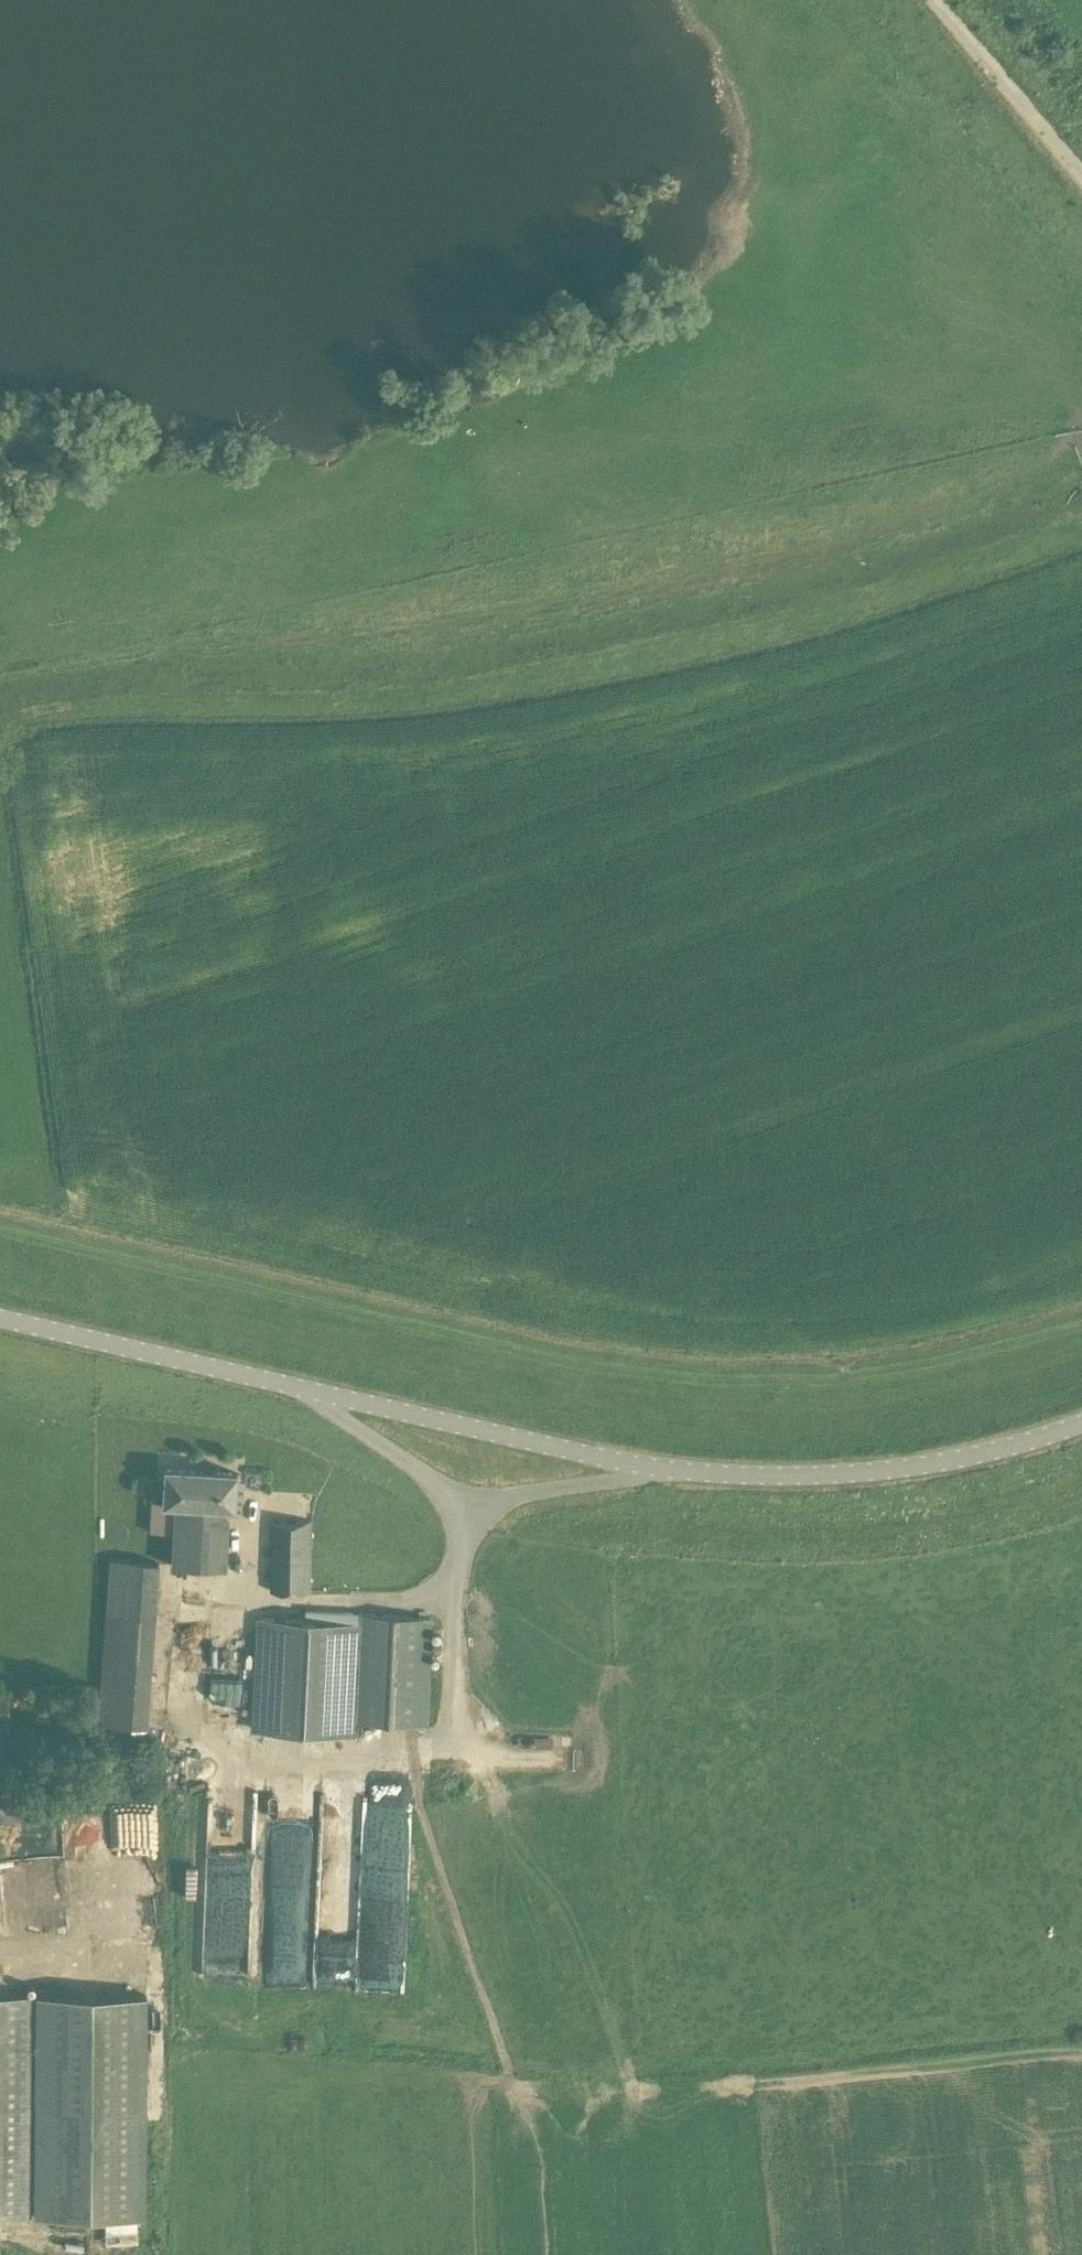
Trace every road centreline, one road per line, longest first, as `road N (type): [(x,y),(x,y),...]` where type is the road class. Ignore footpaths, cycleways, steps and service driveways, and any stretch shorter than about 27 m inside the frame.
road 1 (unclassified): [(0,1314),(650,1464),(737,1474),(956,1457),(1081,1421)]
road 2 (unclassified): [(1081,176),(931,0)]

